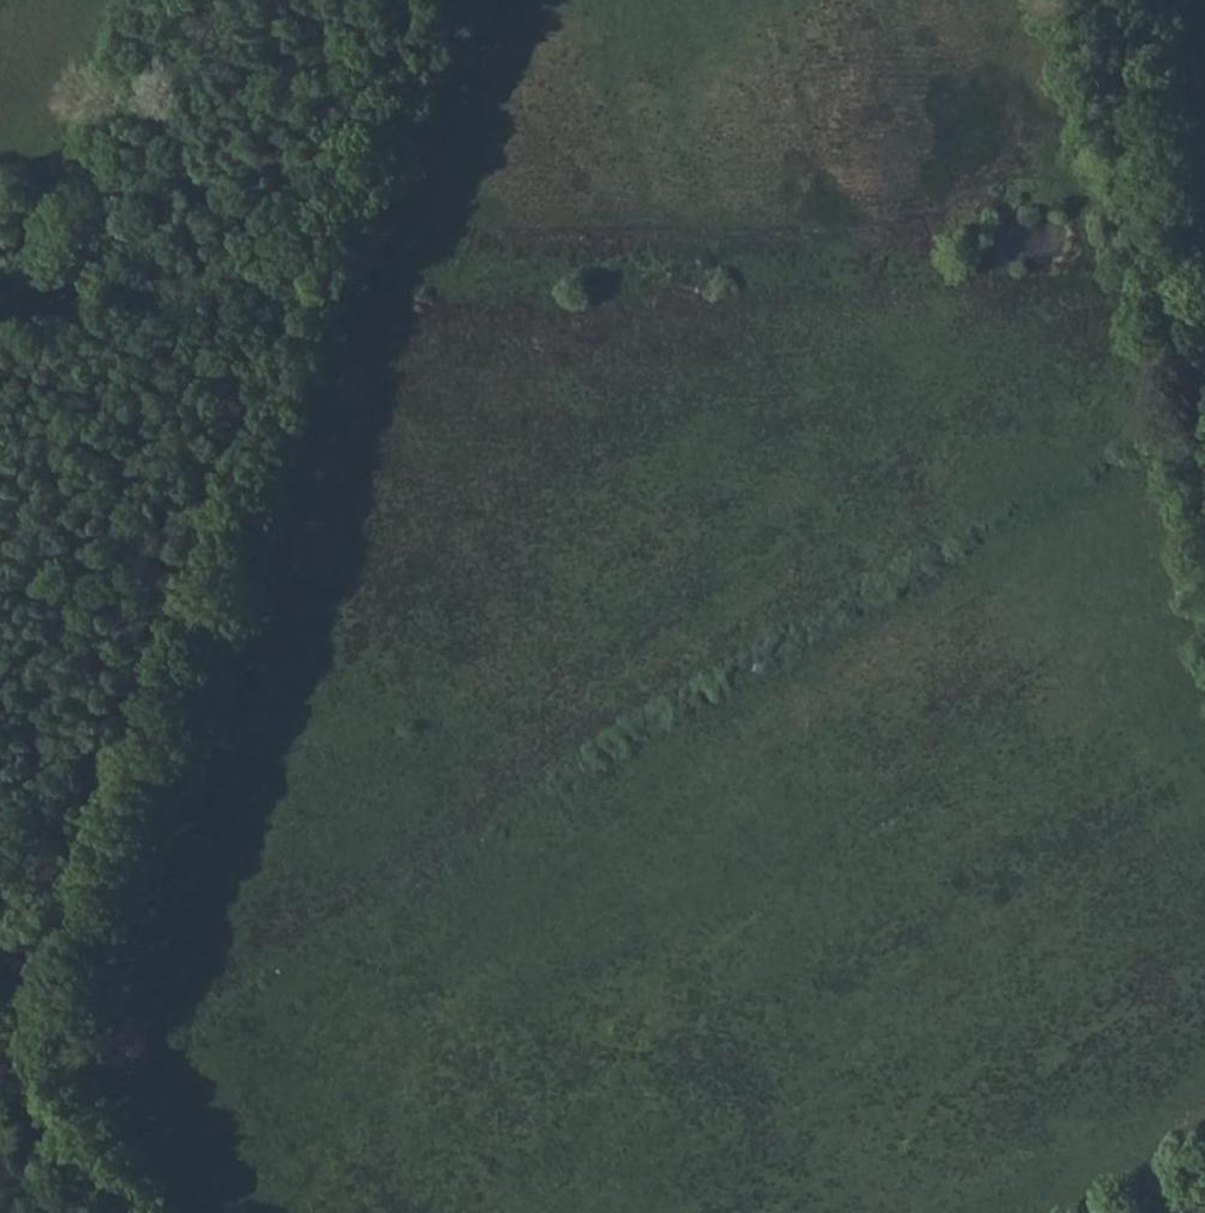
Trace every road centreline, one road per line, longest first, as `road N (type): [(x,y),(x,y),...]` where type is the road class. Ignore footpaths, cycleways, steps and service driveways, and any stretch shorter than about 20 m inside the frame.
road 1 (track): [(0,1051),(112,1212)]

